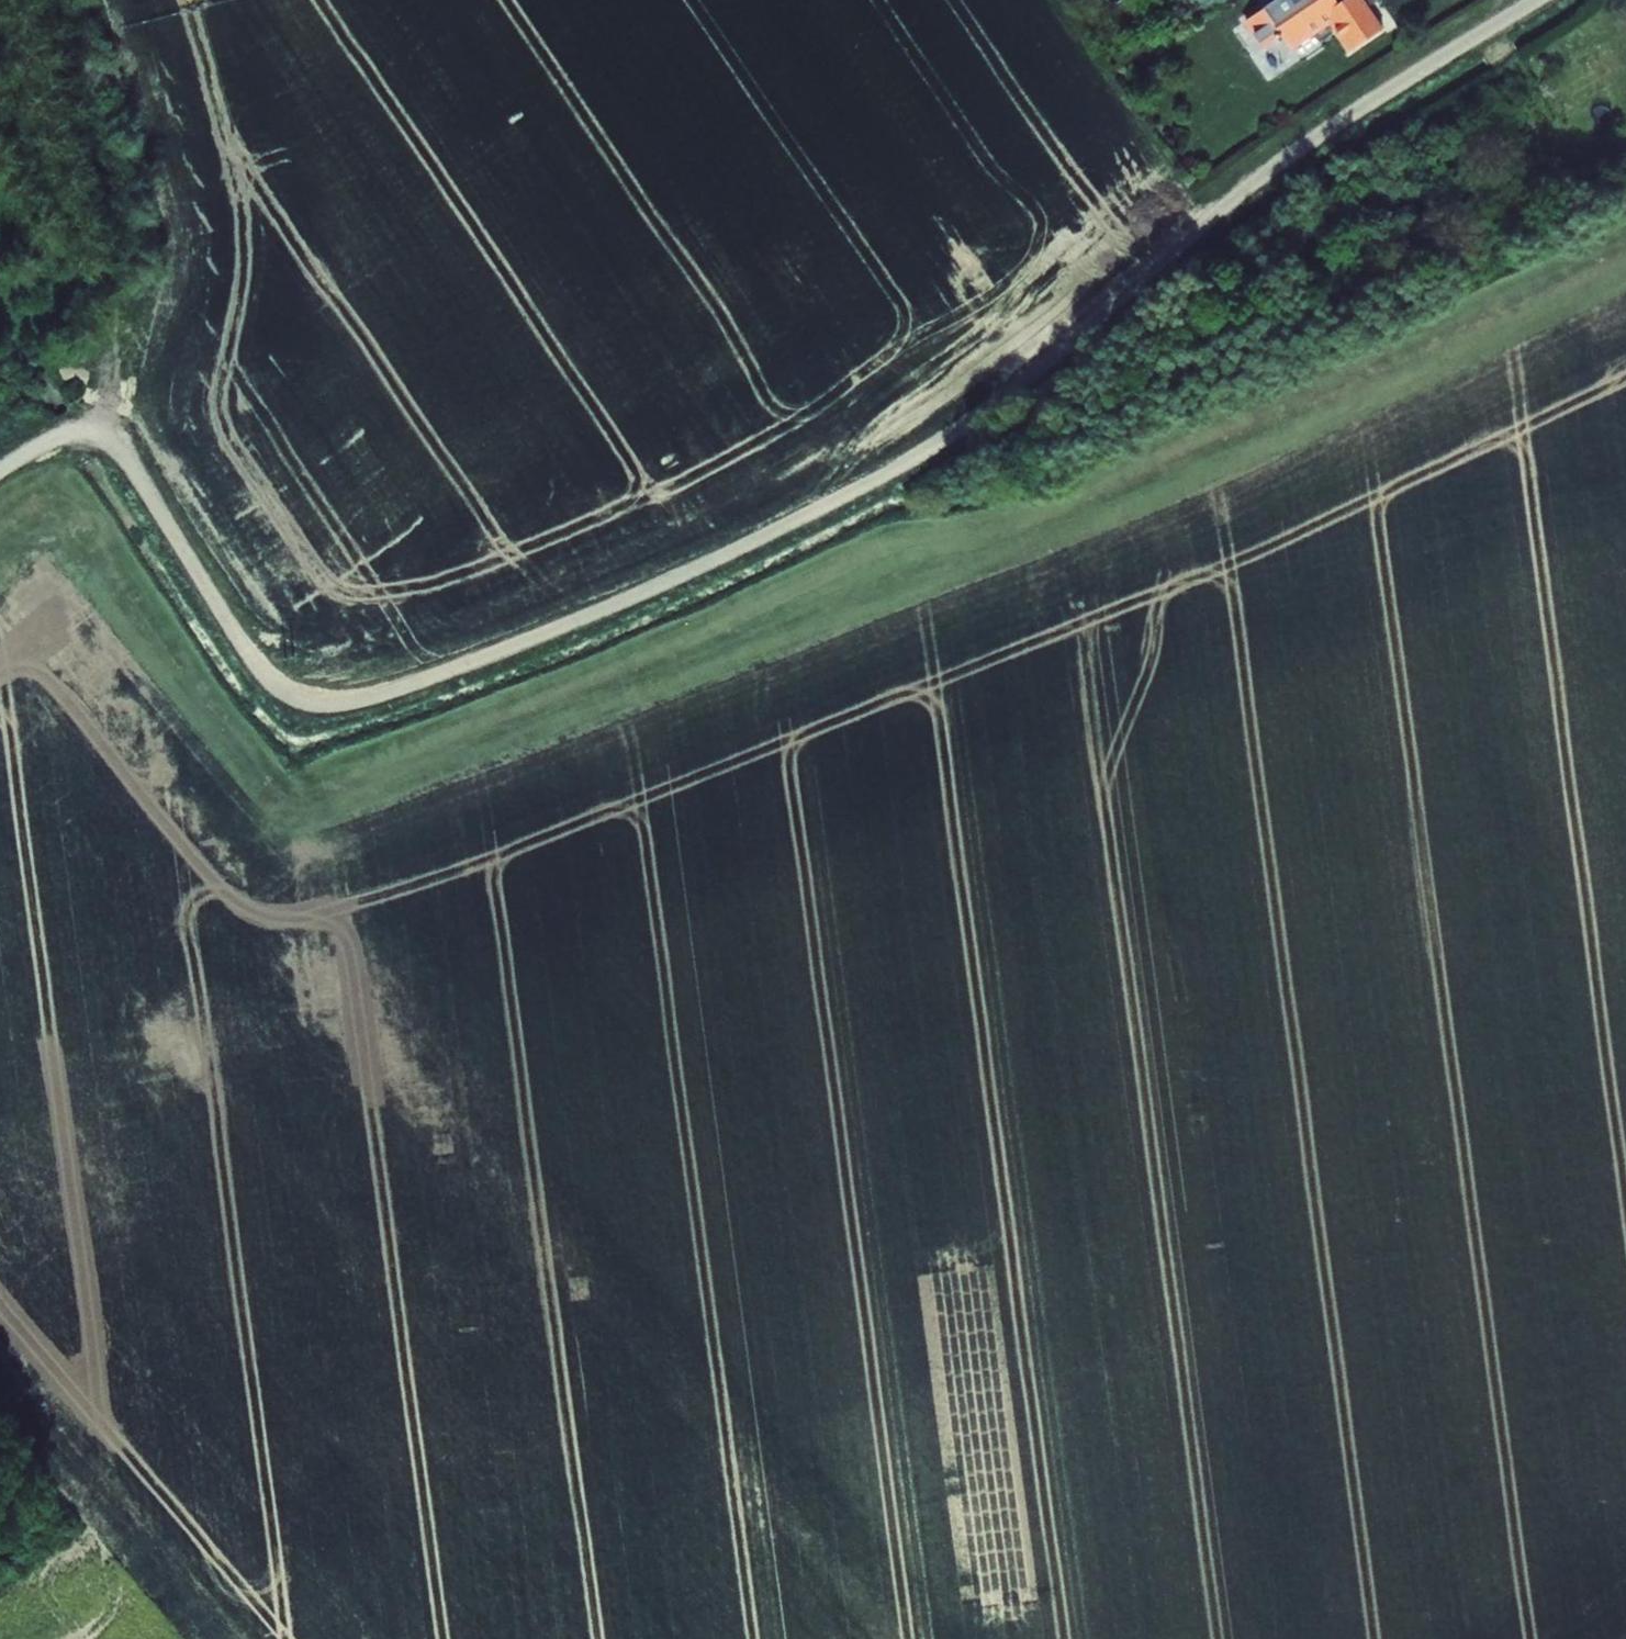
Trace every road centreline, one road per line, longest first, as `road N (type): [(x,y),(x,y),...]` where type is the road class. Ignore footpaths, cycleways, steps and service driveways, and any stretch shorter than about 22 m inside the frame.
road 1 (unclassified): [(0,470),(58,437),(98,434),(136,476),(272,685),(296,701),(325,706),(390,692),(721,558),(916,457),(1014,391),(1295,153),(1540,0)]
road 2 (track): [(40,0),(122,304),(98,434)]

